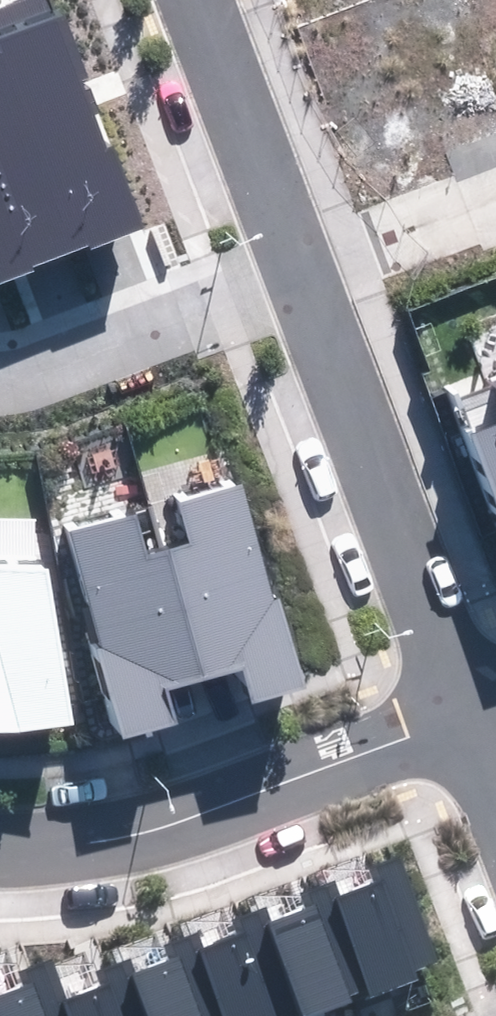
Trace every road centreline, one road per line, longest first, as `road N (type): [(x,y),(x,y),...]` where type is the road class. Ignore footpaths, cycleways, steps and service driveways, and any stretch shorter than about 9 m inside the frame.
road 1 (residential): [(287,262),(463,714)]
road 2 (residential): [(0,844),(119,834),(463,714)]
road 3 (residential): [(287,262),(70,344),(0,359)]
road 4 (residential): [(191,0),(287,262)]
road 5 (residential): [(495,183),(287,262)]

